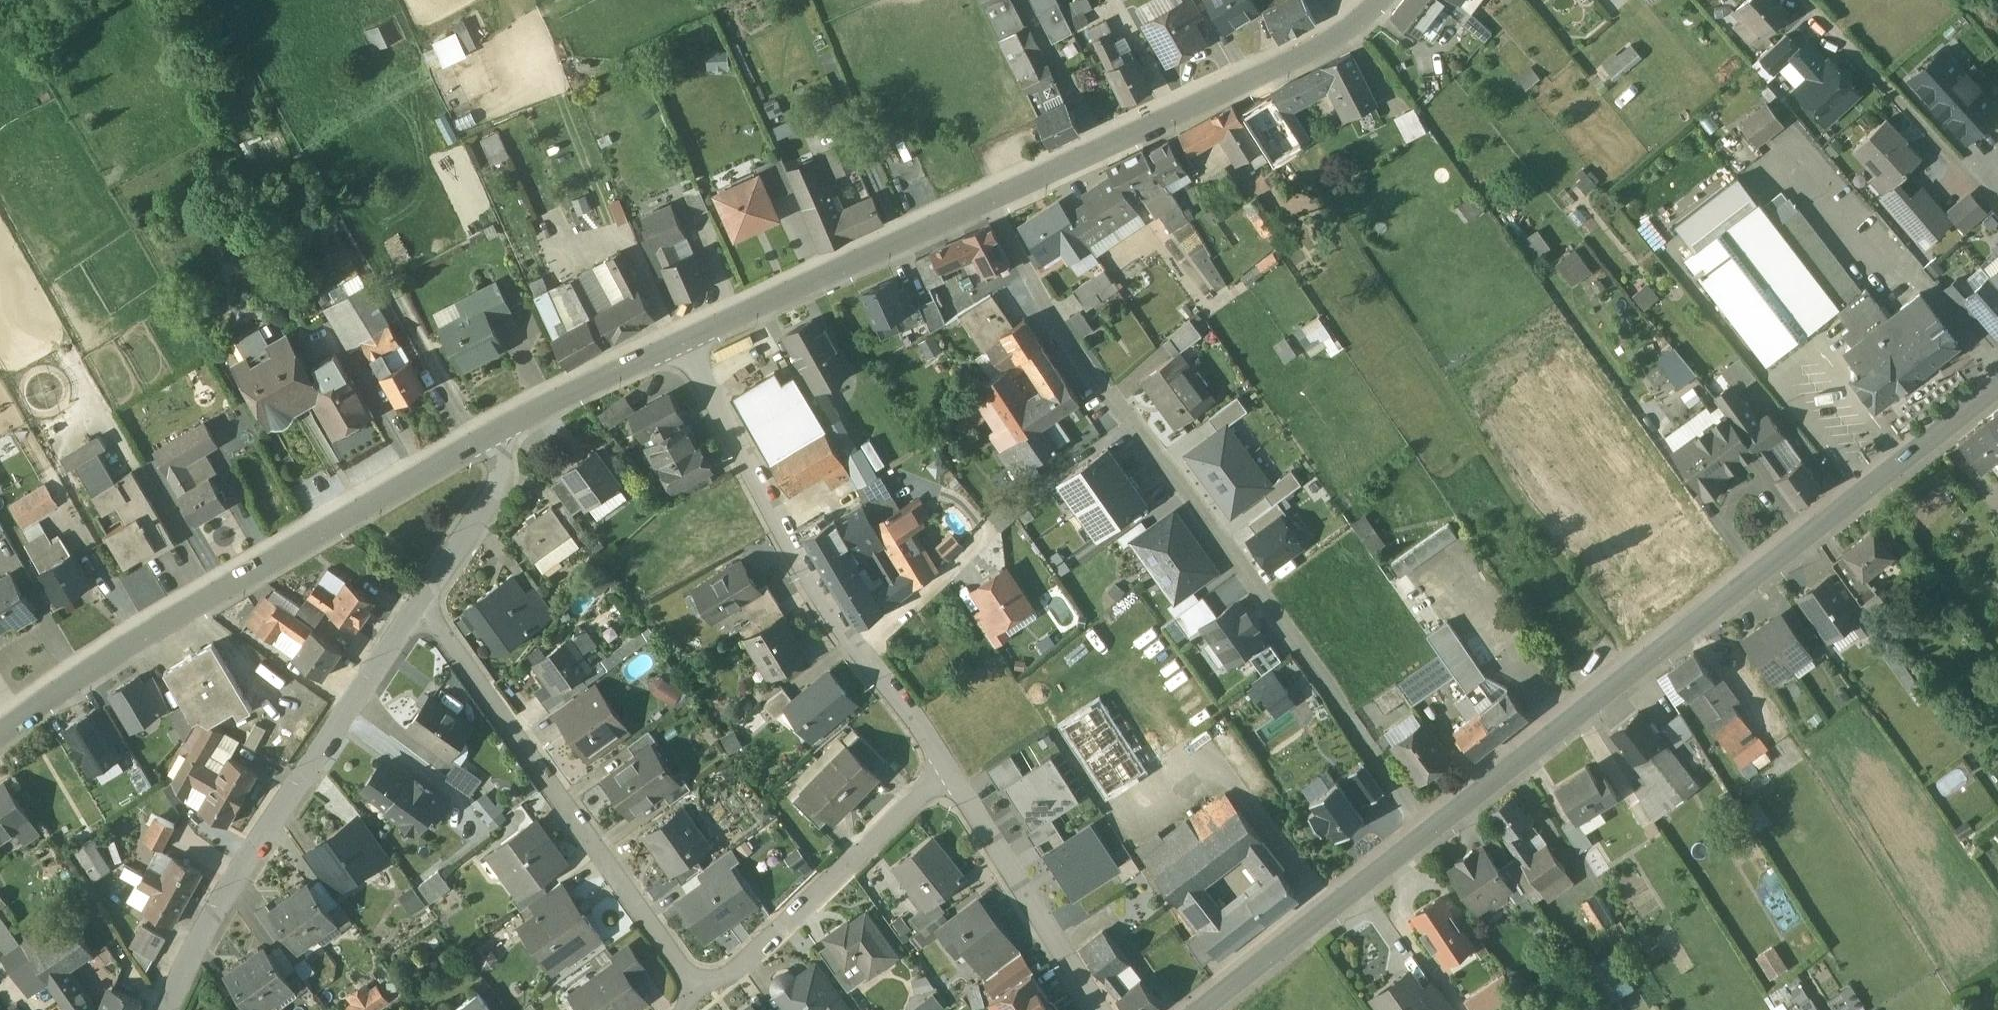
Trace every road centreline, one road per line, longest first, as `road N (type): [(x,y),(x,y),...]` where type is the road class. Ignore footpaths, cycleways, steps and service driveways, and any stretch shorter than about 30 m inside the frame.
road 1 (residential): [(985,207),(1104,403),(1181,486),(1430,831)]
road 2 (tertiary): [(1997,389),(1430,831)]
road 3 (residential): [(493,439),(241,583),(0,747)]
road 4 (residential): [(948,775),(806,572),(682,348)]
road 5 (residential): [(699,995),(415,612)]
road 6 (residential): [(168,1009),(215,915),(415,612)]
road 7 (residential): [(1386,0),(1309,56),(985,207)]
road 8 (residential): [(985,207),(682,348)]
road 9 (residential): [(948,775),(766,949),(727,983),(699,995)]
road 10 (tertiary): [(1430,831),(1199,1009)]
road 11 (residential): [(1802,0),(1997,209)]
road 12 (residential): [(1102,1009),(948,775)]
road 13 (residential): [(682,348),(493,439)]
road 14 (residential): [(415,612),(504,479),(493,439)]

